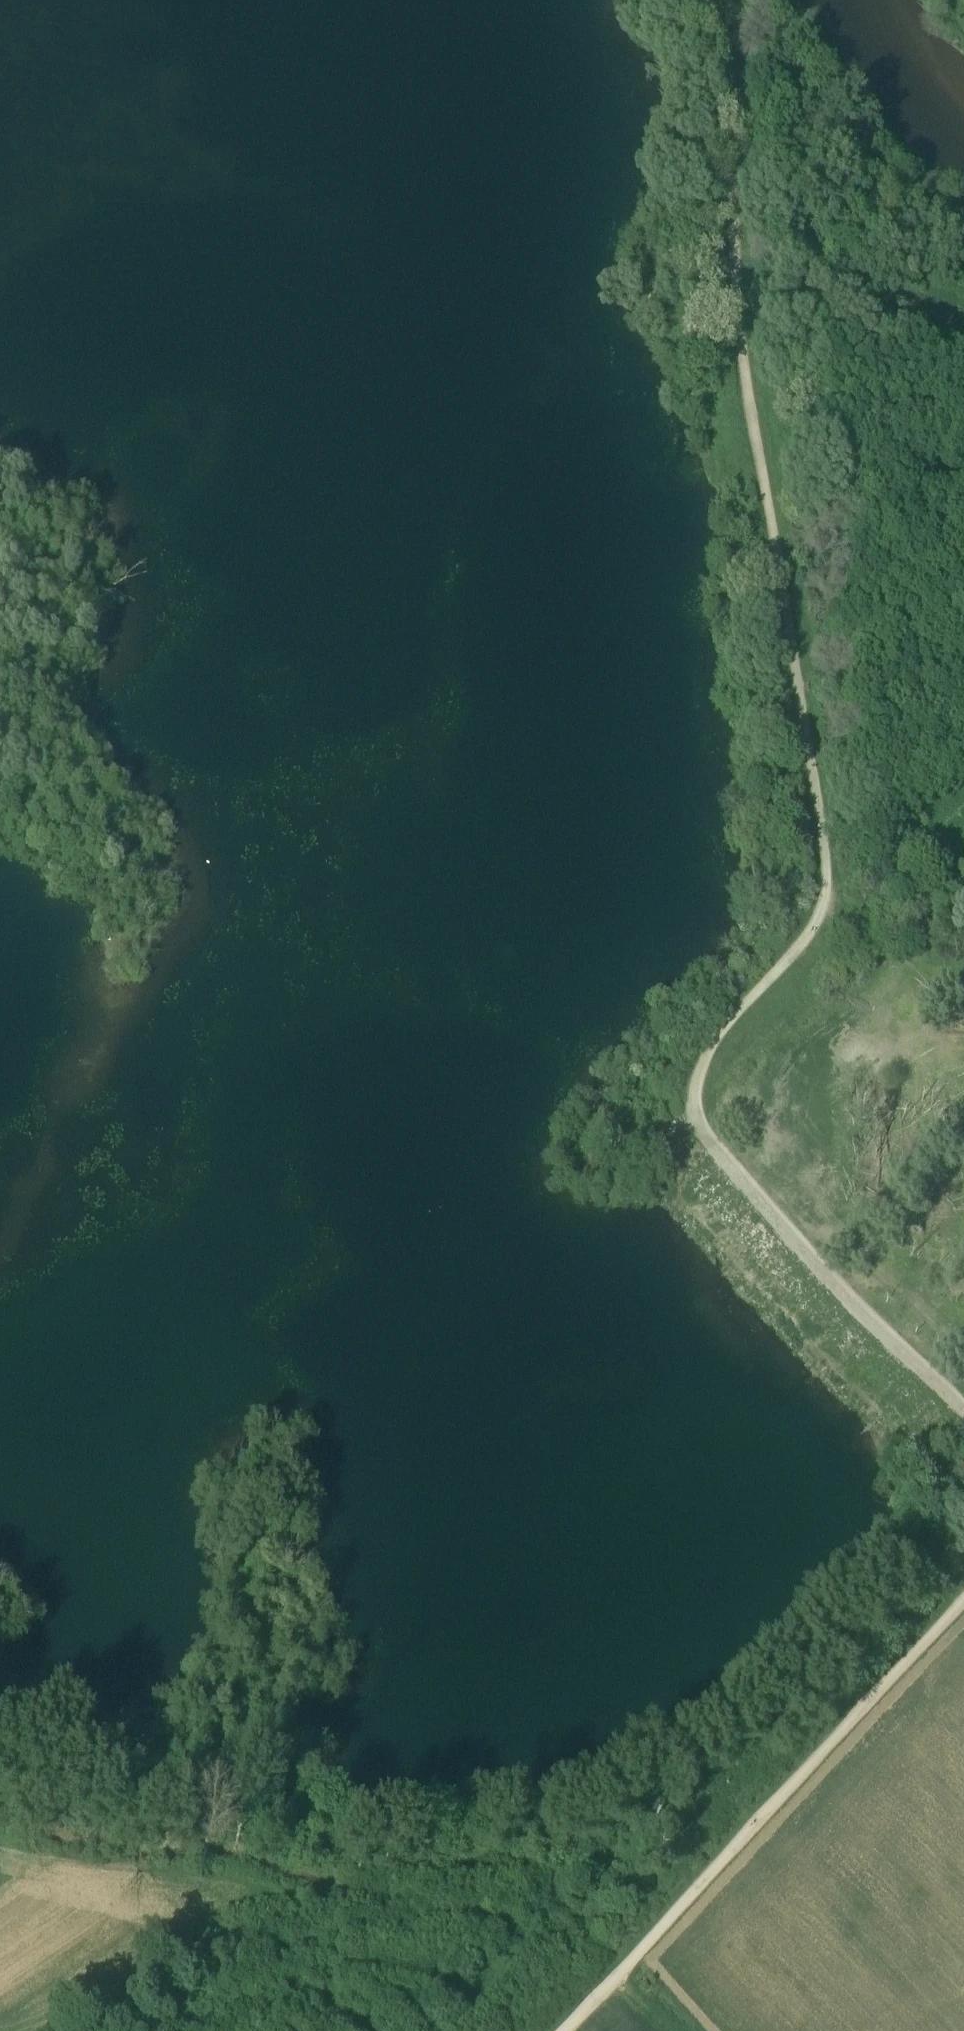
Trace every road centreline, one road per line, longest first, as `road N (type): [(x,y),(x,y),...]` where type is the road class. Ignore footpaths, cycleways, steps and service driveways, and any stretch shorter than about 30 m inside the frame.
road 1 (track): [(705,0),(730,56),(745,360),(827,875),(825,913),(715,1042),(692,1103),(708,1141),(848,1297),(963,1407)]
road 2 (track): [(563,2030),(963,1599)]

